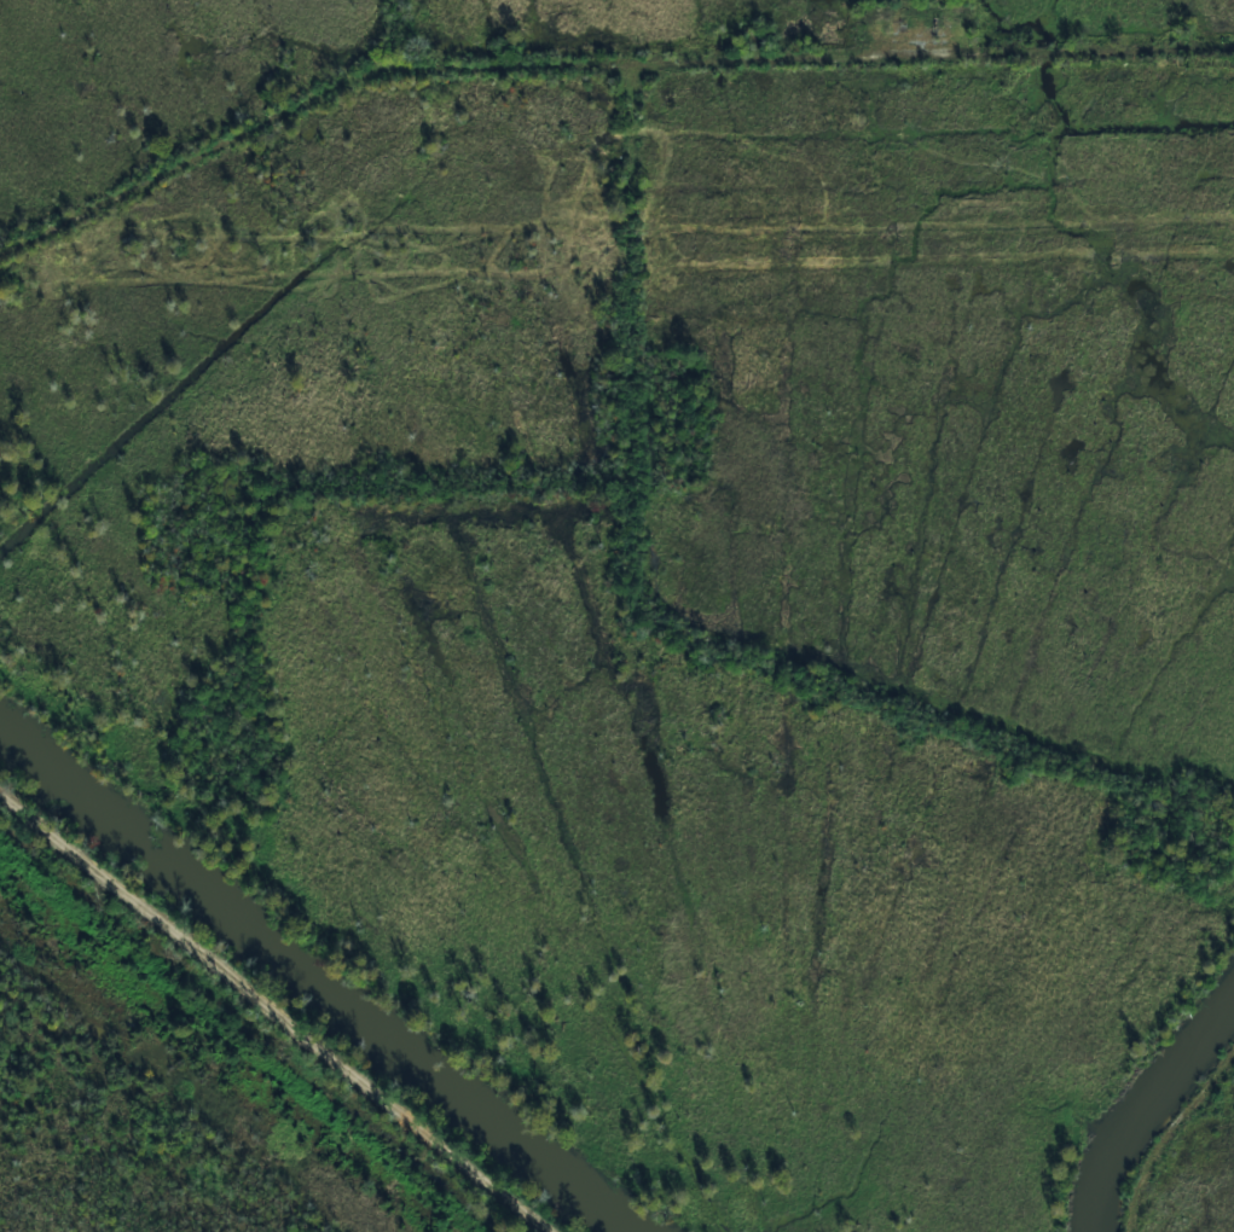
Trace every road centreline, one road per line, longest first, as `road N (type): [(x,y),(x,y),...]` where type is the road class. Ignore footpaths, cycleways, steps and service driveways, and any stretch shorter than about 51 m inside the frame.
road 1 (residential): [(1134,1231),(1161,1153),(1233,1060)]

